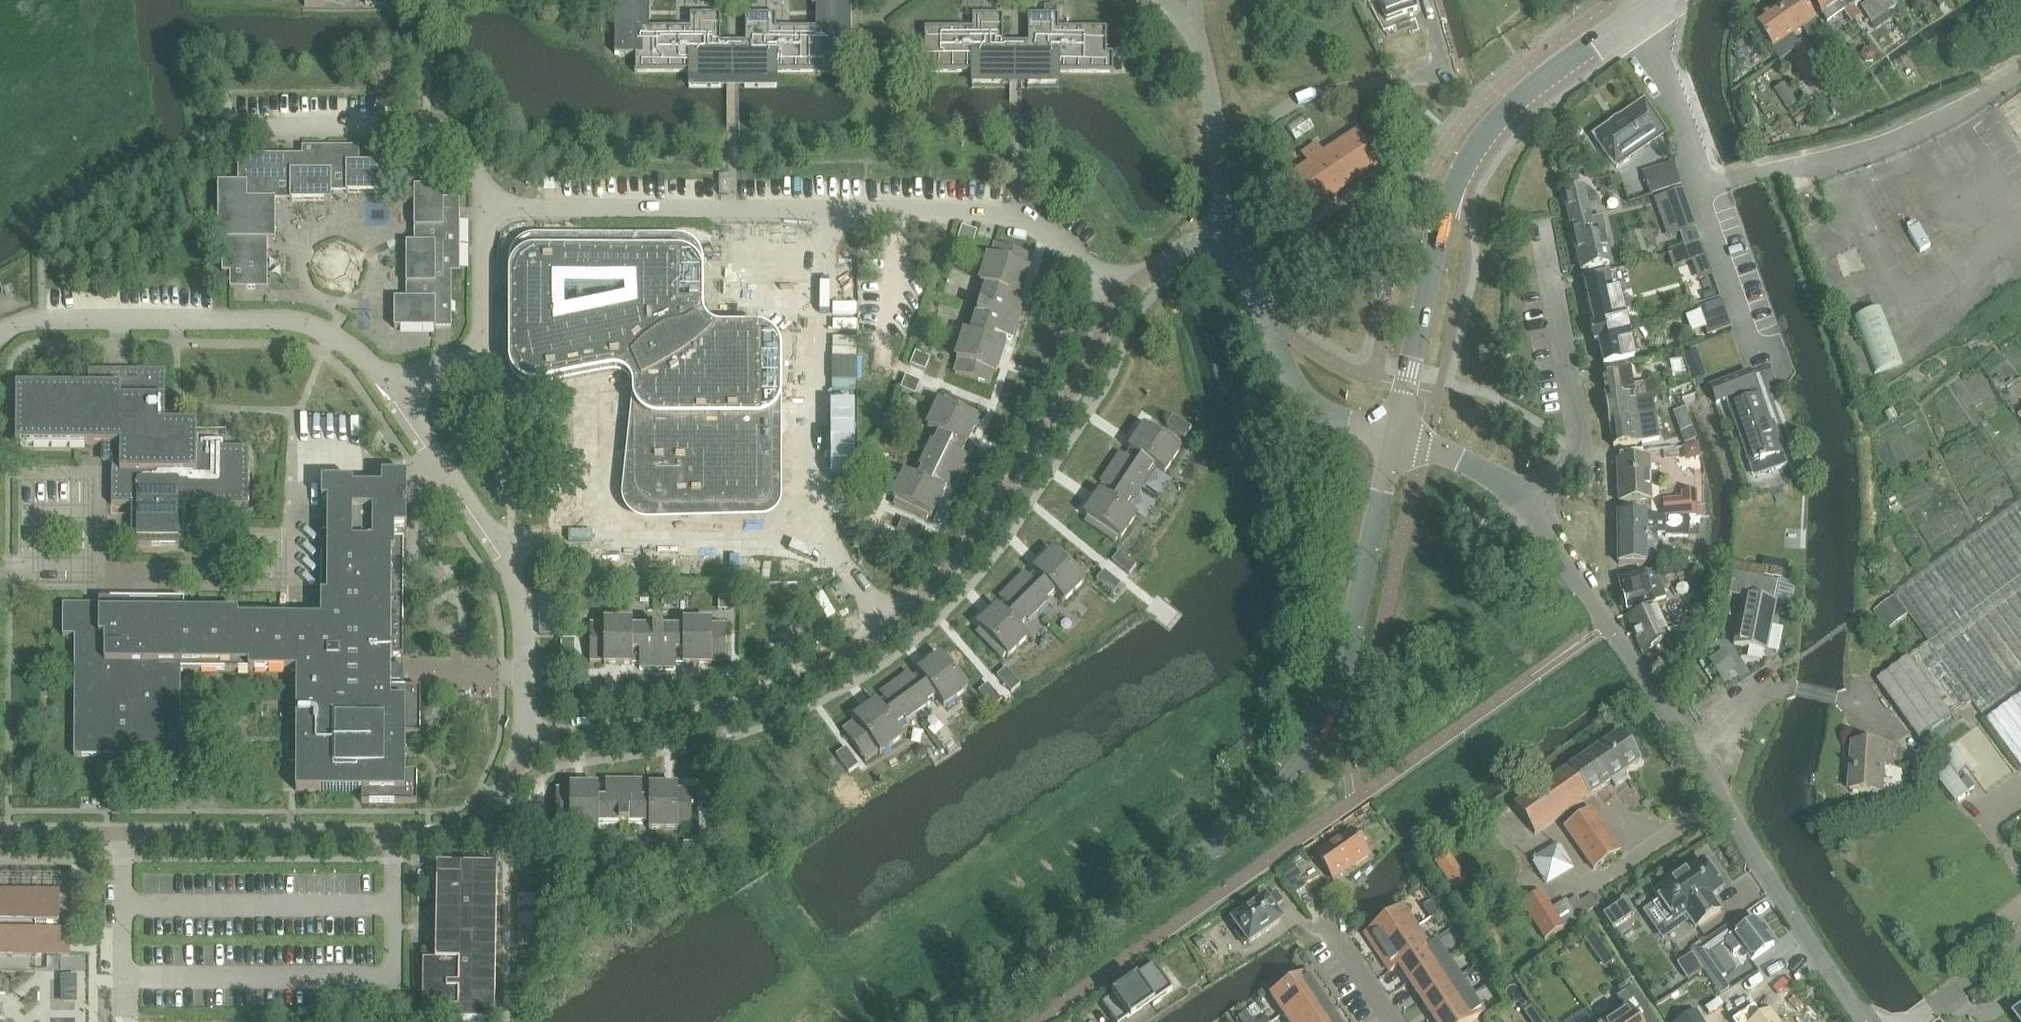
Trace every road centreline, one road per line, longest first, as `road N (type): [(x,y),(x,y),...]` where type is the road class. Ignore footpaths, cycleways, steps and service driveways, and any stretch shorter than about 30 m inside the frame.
road 1 (residential): [(960,1021),(1038,961),(1100,935),(1127,907),(1255,820),(1302,768),(1332,700),(1394,434)]
road 2 (residential): [(1868,1021),(1689,738),(1527,506)]
road 3 (residential): [(524,734),(490,812),(471,832),(453,837),(0,836)]
road 4 (residential): [(1641,13),(1520,98),(1455,183),(1394,434)]
road 5 (residential): [(888,630),(825,535),(826,212)]
road 6 (residential): [(394,393),(369,361),(337,342),(272,321),(22,323),(0,346)]
road 7 (residential): [(1122,295),(987,520),(927,597),(888,630)]
road 8 (residential): [(888,630),(790,692),(745,710),(680,727),(524,734)]
road 9 (residential): [(524,734),(517,585),(394,393)]
road 10 (residential): [(483,210),(826,212)]
road 11 (residential): [(826,212),(1008,216),(1033,225),(1122,295)]
road 12 (residential): [(483,210),(482,182),(446,130),(228,129)]
road 13 (residential): [(1527,506),(1580,452),(1582,435),(1537,225)]
road 14 (residential): [(1394,434),(1309,404),(1288,378),(1258,294),(1221,237)]
road 15 (residential): [(394,393),(478,353),(483,210)]
road 16 (residential): [(1188,24),(1222,153),(1221,237)]
road 17 (residential): [(1527,506),(1509,486),(1394,434)]
road 18 (residential): [(1394,1021),(1323,920)]

